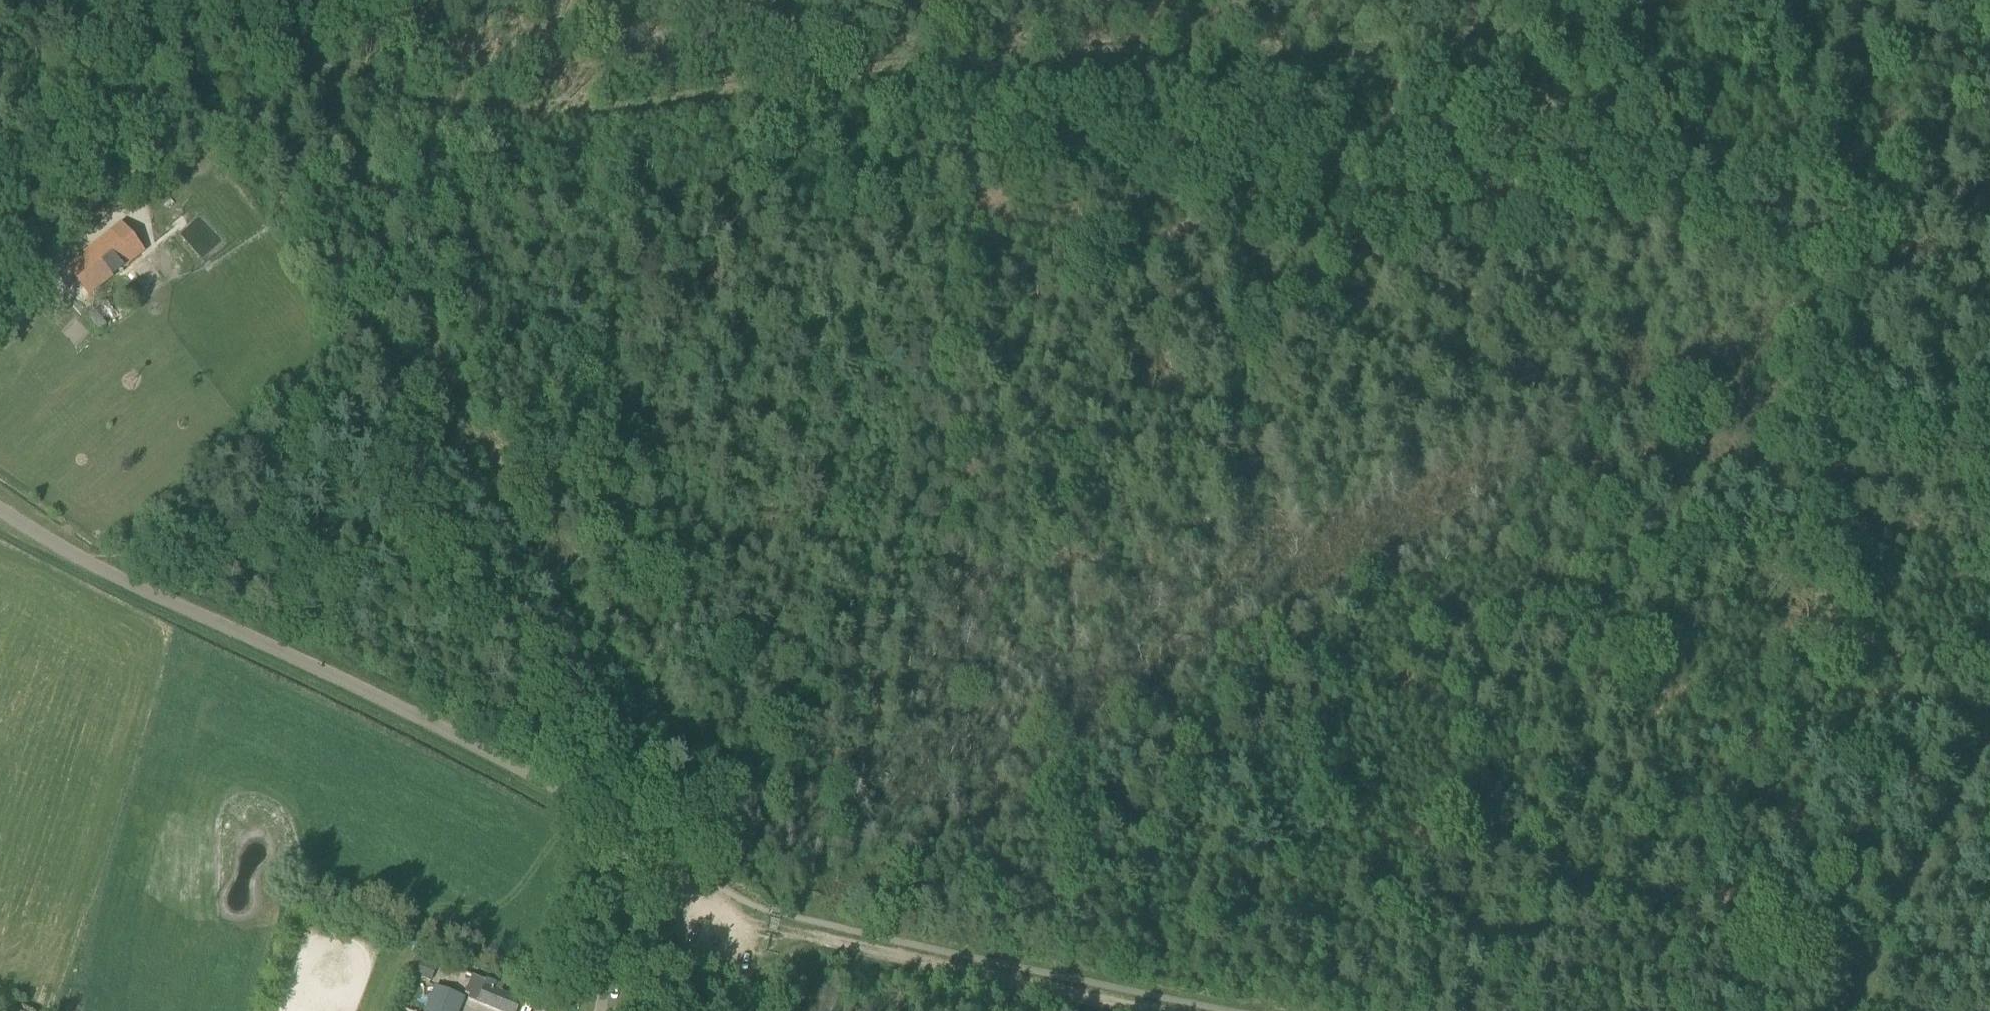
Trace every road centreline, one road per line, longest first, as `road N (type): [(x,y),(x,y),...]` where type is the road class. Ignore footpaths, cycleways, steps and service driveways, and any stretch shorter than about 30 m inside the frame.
road 1 (unclassified): [(602,1010),(626,829),(0,509)]
road 2 (track): [(793,932),(1147,1010)]
road 3 (track): [(198,0),(164,27),(90,113),(0,252)]
road 4 (track): [(645,846),(750,919)]

